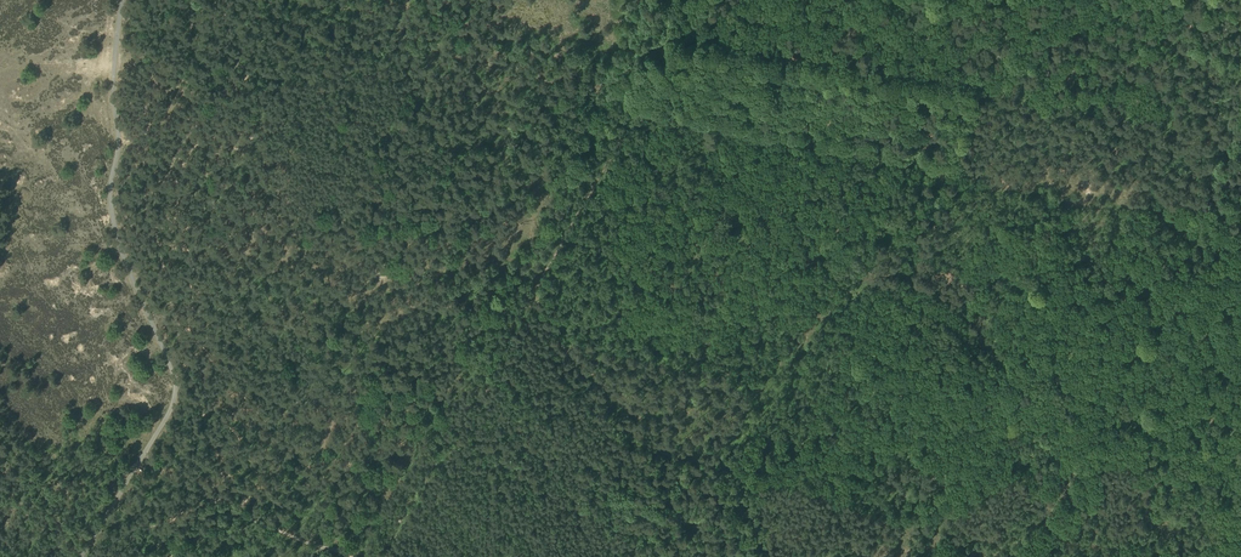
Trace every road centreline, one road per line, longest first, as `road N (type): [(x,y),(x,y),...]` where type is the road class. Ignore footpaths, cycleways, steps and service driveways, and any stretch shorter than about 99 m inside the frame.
road 1 (track): [(80,556),(175,390),(112,215),(122,0)]

